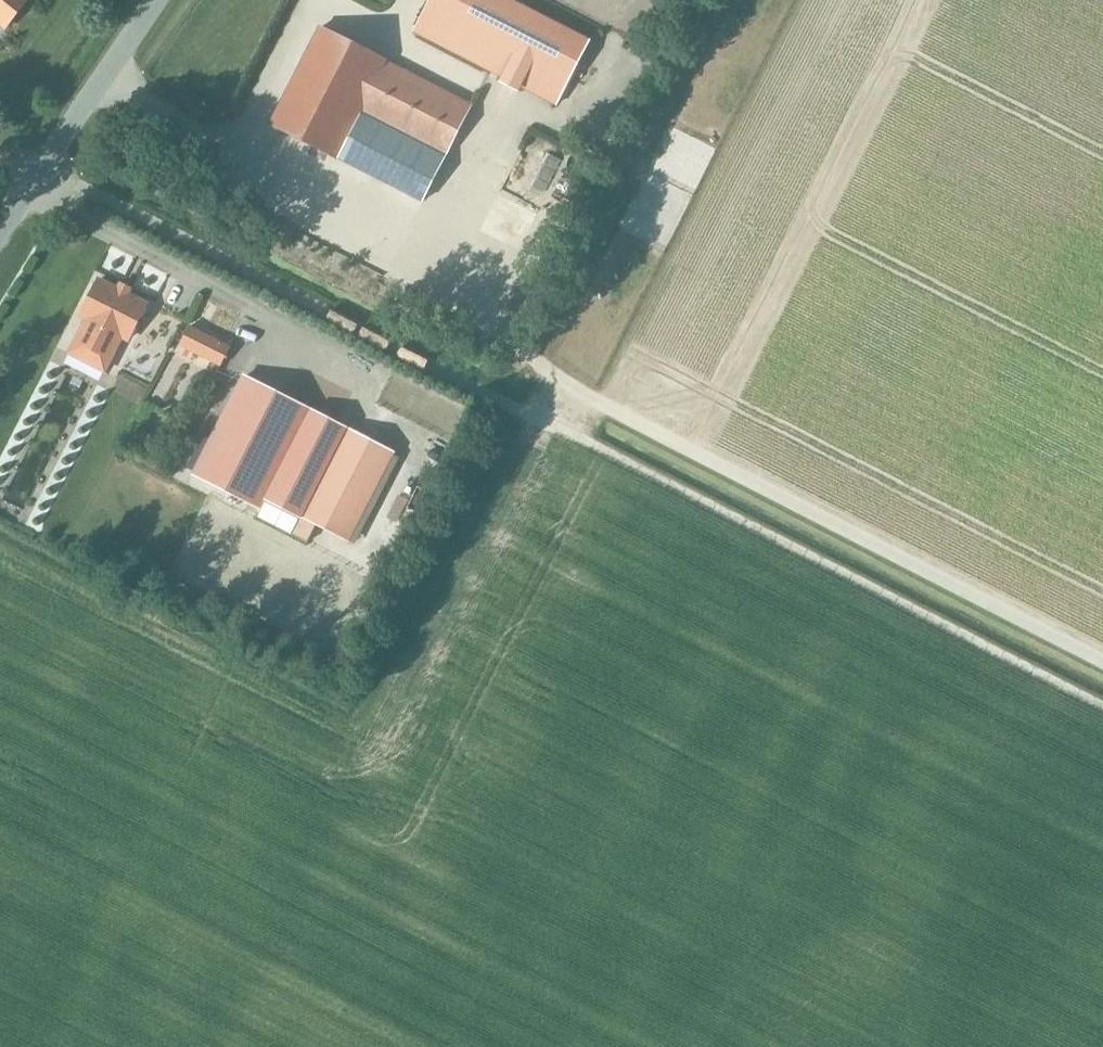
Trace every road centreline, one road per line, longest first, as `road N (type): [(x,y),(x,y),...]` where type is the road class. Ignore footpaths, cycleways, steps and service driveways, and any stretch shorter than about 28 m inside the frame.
road 1 (unclassified): [(0,243),(160,0)]

